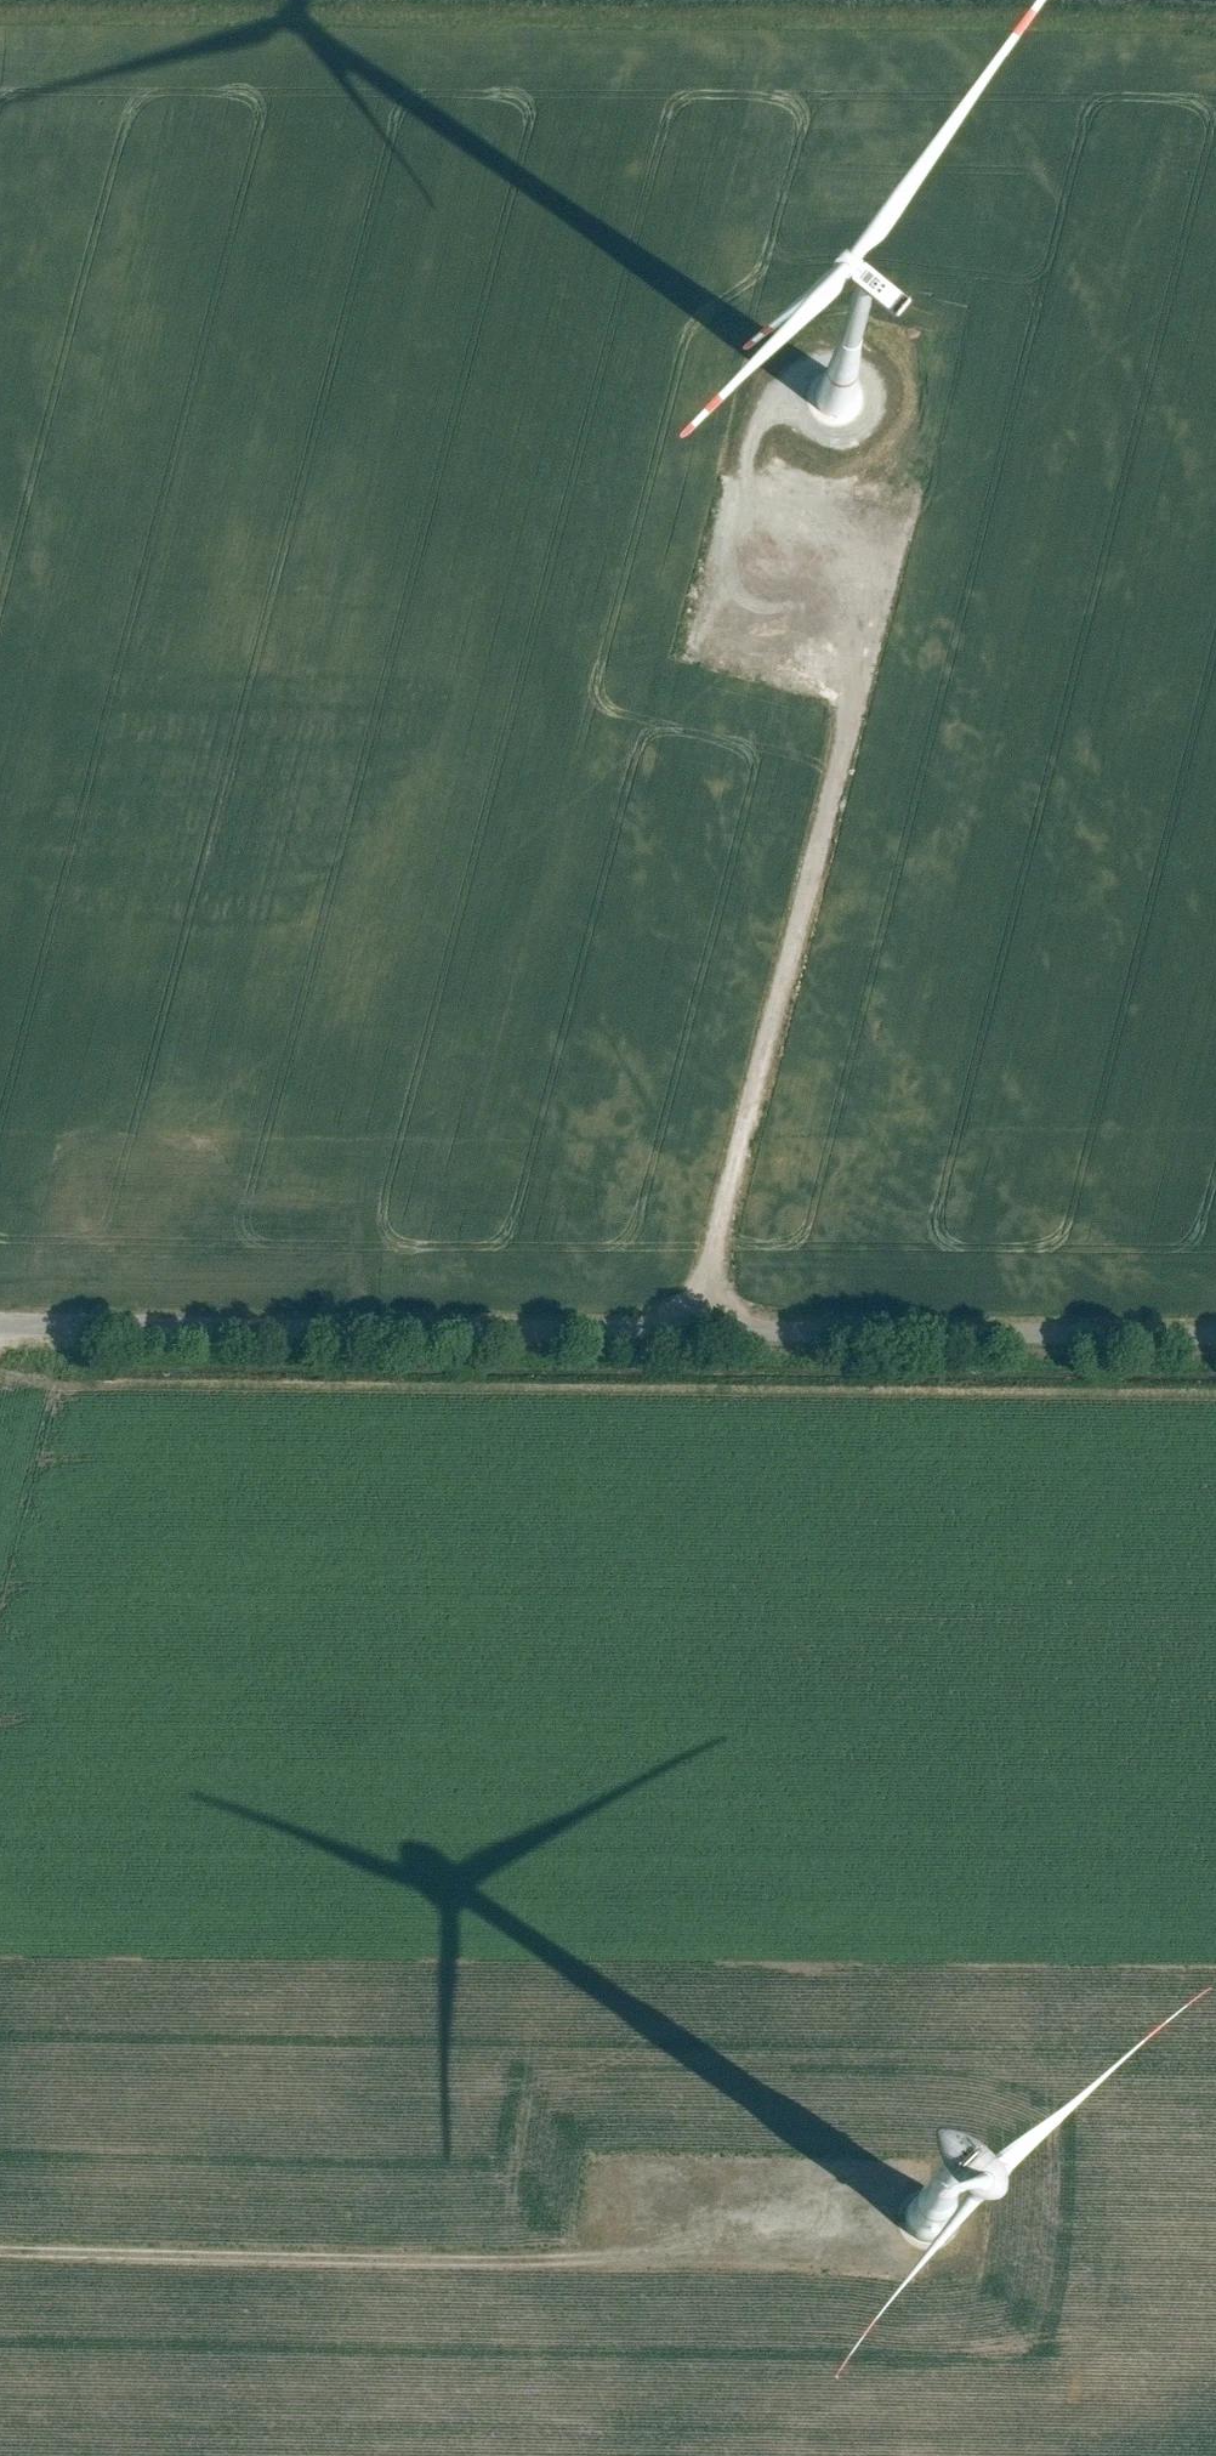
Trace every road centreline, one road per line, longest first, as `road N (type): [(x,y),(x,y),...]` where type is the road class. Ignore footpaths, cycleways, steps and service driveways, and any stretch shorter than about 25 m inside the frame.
road 1 (track): [(693,1330),(906,504)]

